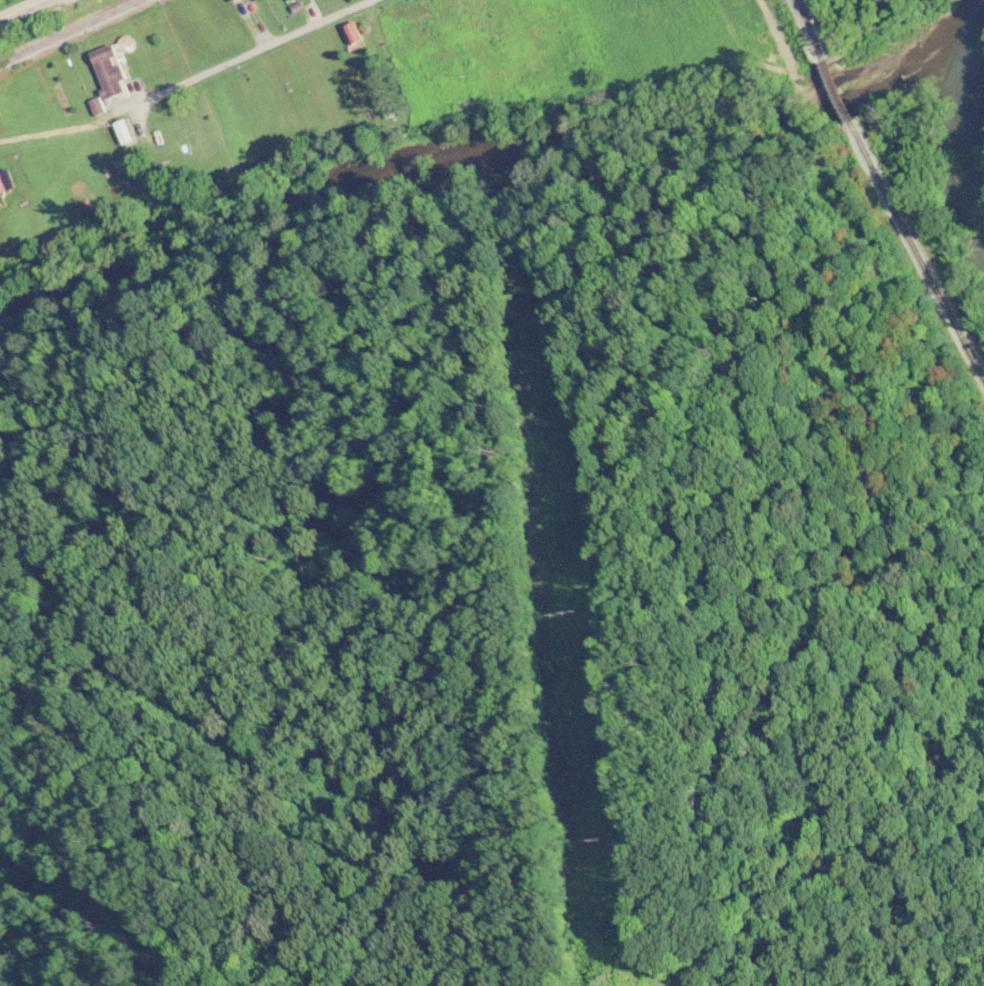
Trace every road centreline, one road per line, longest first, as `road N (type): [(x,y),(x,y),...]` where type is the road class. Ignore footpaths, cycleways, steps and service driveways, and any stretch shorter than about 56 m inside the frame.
road 1 (residential): [(375,0),(139,105)]

